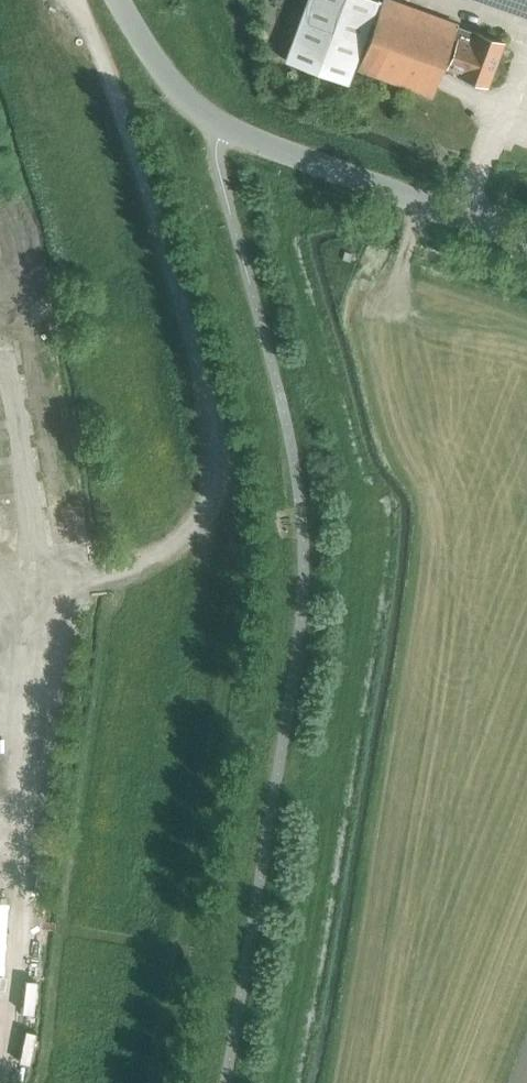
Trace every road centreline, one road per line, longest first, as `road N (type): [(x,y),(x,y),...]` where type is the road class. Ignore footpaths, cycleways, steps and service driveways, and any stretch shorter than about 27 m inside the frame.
road 1 (track): [(6,1053),(75,587),(168,554),(206,525),(226,469)]
road 2 (track): [(152,1082),(228,649),(226,469)]
road 3 (track): [(226,469),(121,110),(80,0)]
road 4 (tertiary): [(526,240),(224,126),(169,79),(117,0)]

